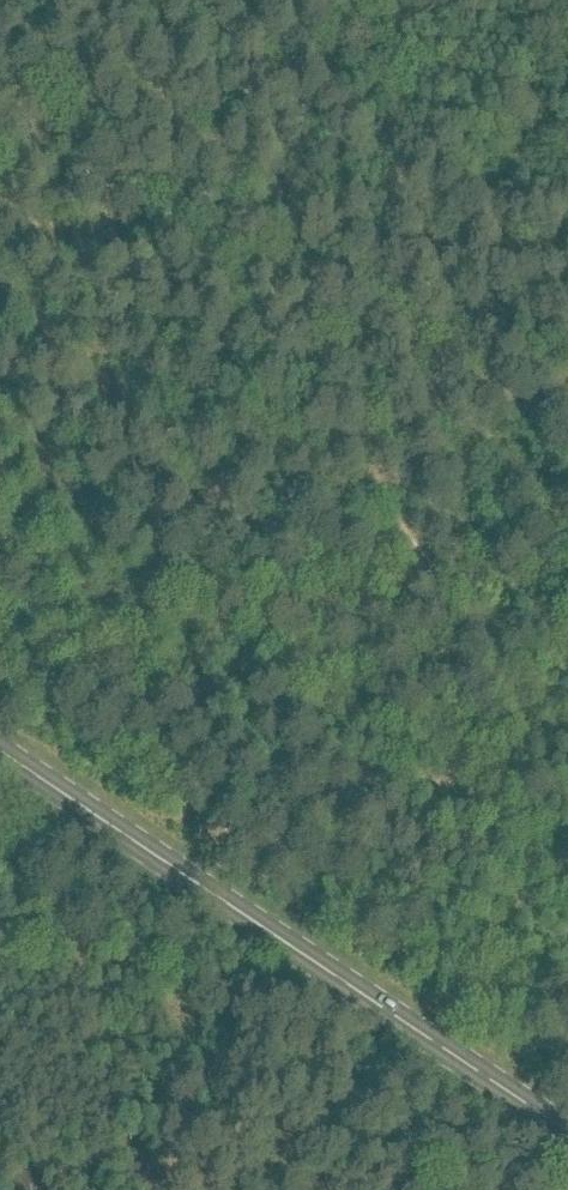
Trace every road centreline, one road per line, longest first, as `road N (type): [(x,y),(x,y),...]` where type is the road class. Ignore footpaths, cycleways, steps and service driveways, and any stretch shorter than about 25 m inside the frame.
road 1 (primary): [(567,1133),(0,753)]

